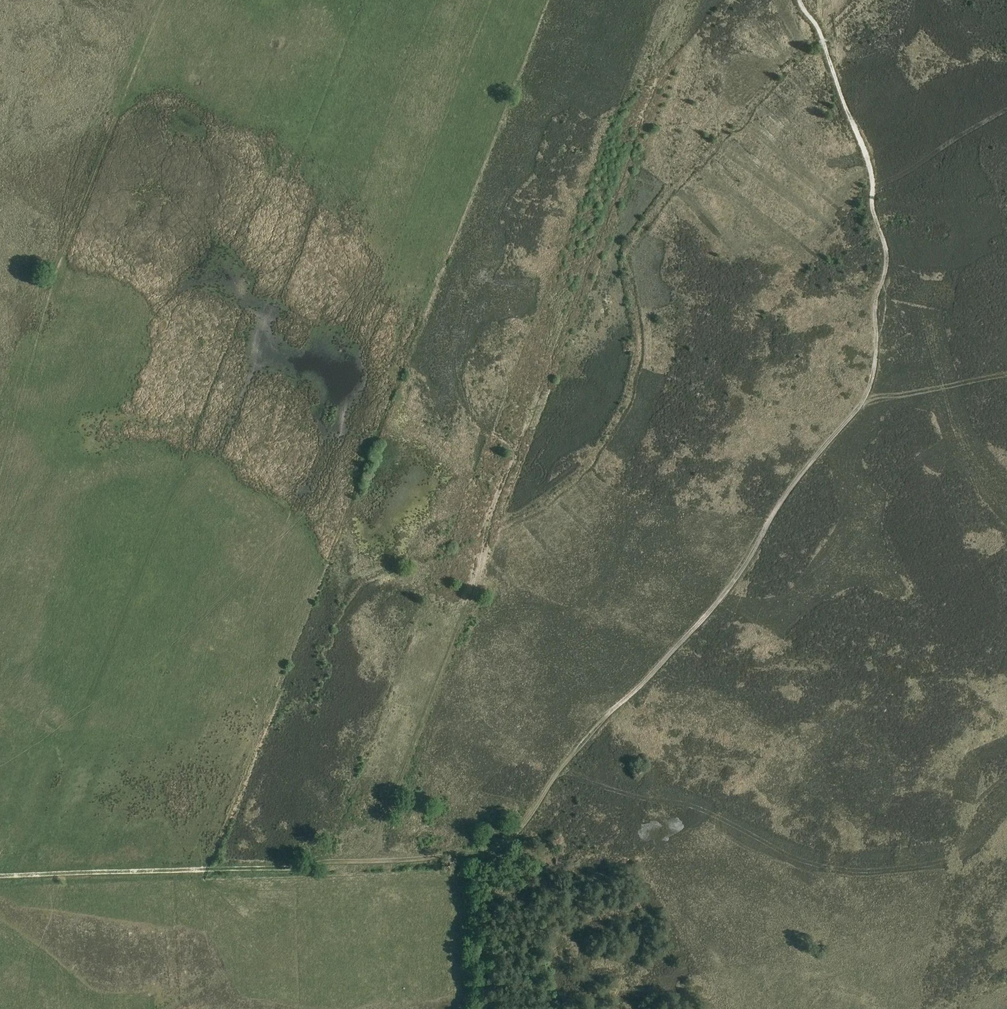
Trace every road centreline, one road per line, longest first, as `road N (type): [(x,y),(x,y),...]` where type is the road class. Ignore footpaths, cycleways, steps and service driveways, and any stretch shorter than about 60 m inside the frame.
road 1 (track): [(799,0),(872,167),(886,265),(874,304),(867,394),(801,474),(725,592),(587,734),(510,839),(479,854)]
road 2 (track): [(479,854),(0,878)]

